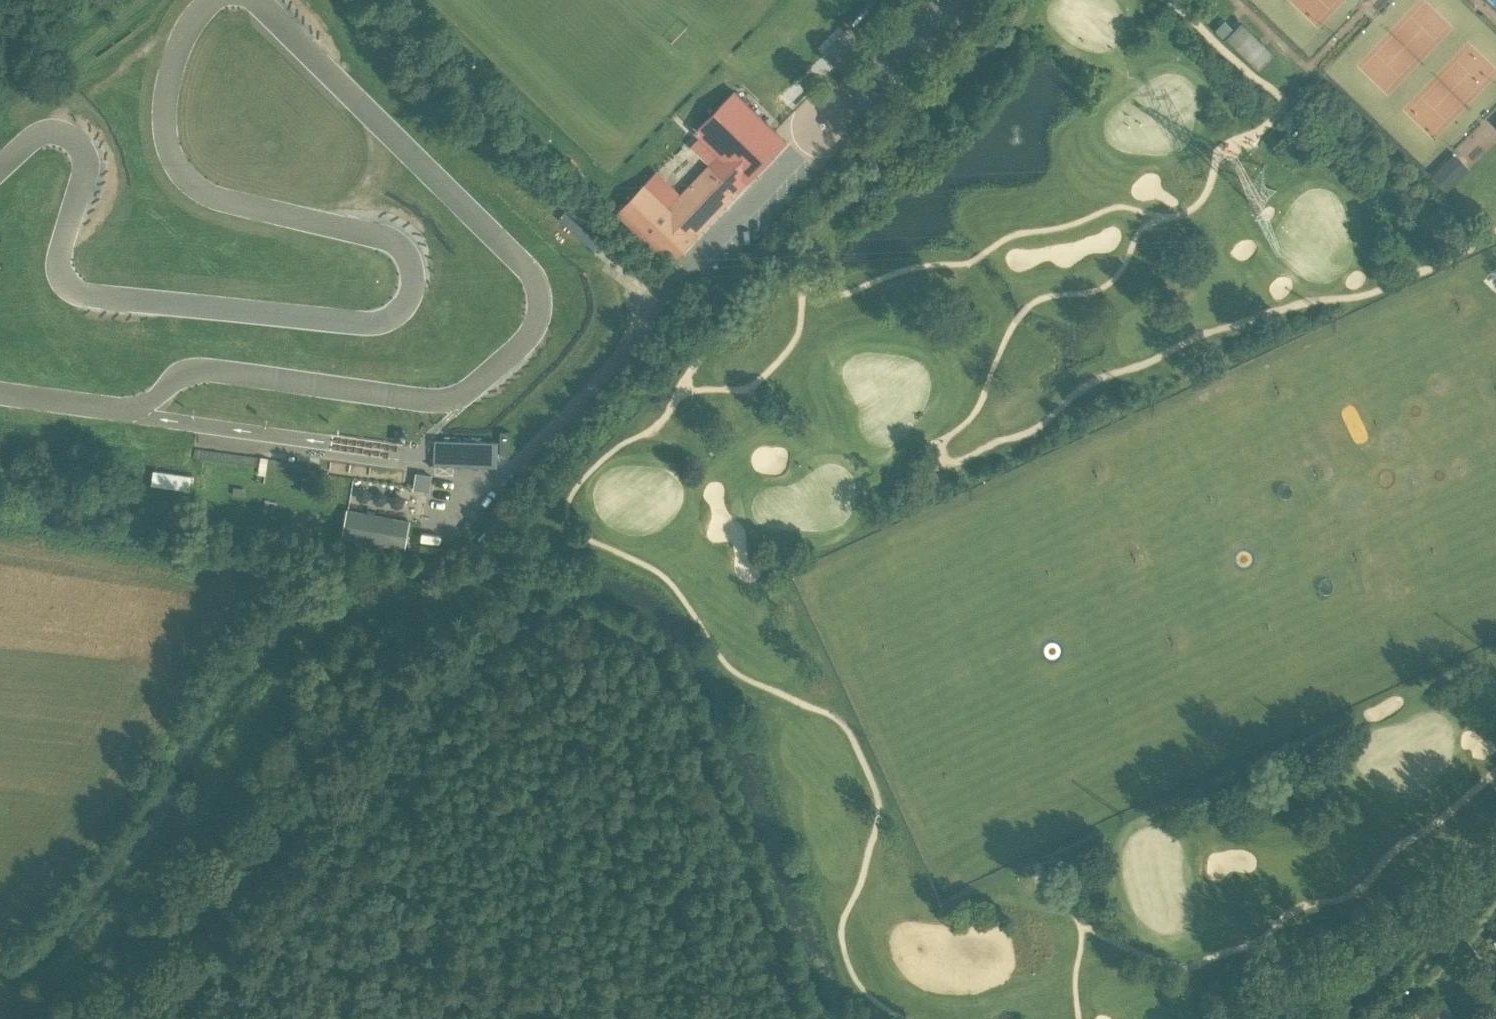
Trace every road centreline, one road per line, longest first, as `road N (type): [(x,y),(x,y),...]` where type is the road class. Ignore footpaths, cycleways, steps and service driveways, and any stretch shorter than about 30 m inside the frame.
road 1 (track): [(91,1018),(282,802),(344,799),(513,603),(581,612),(630,629),(659,665),(685,709),(803,1018)]
road 2 (unclassified): [(671,280),(941,0)]

